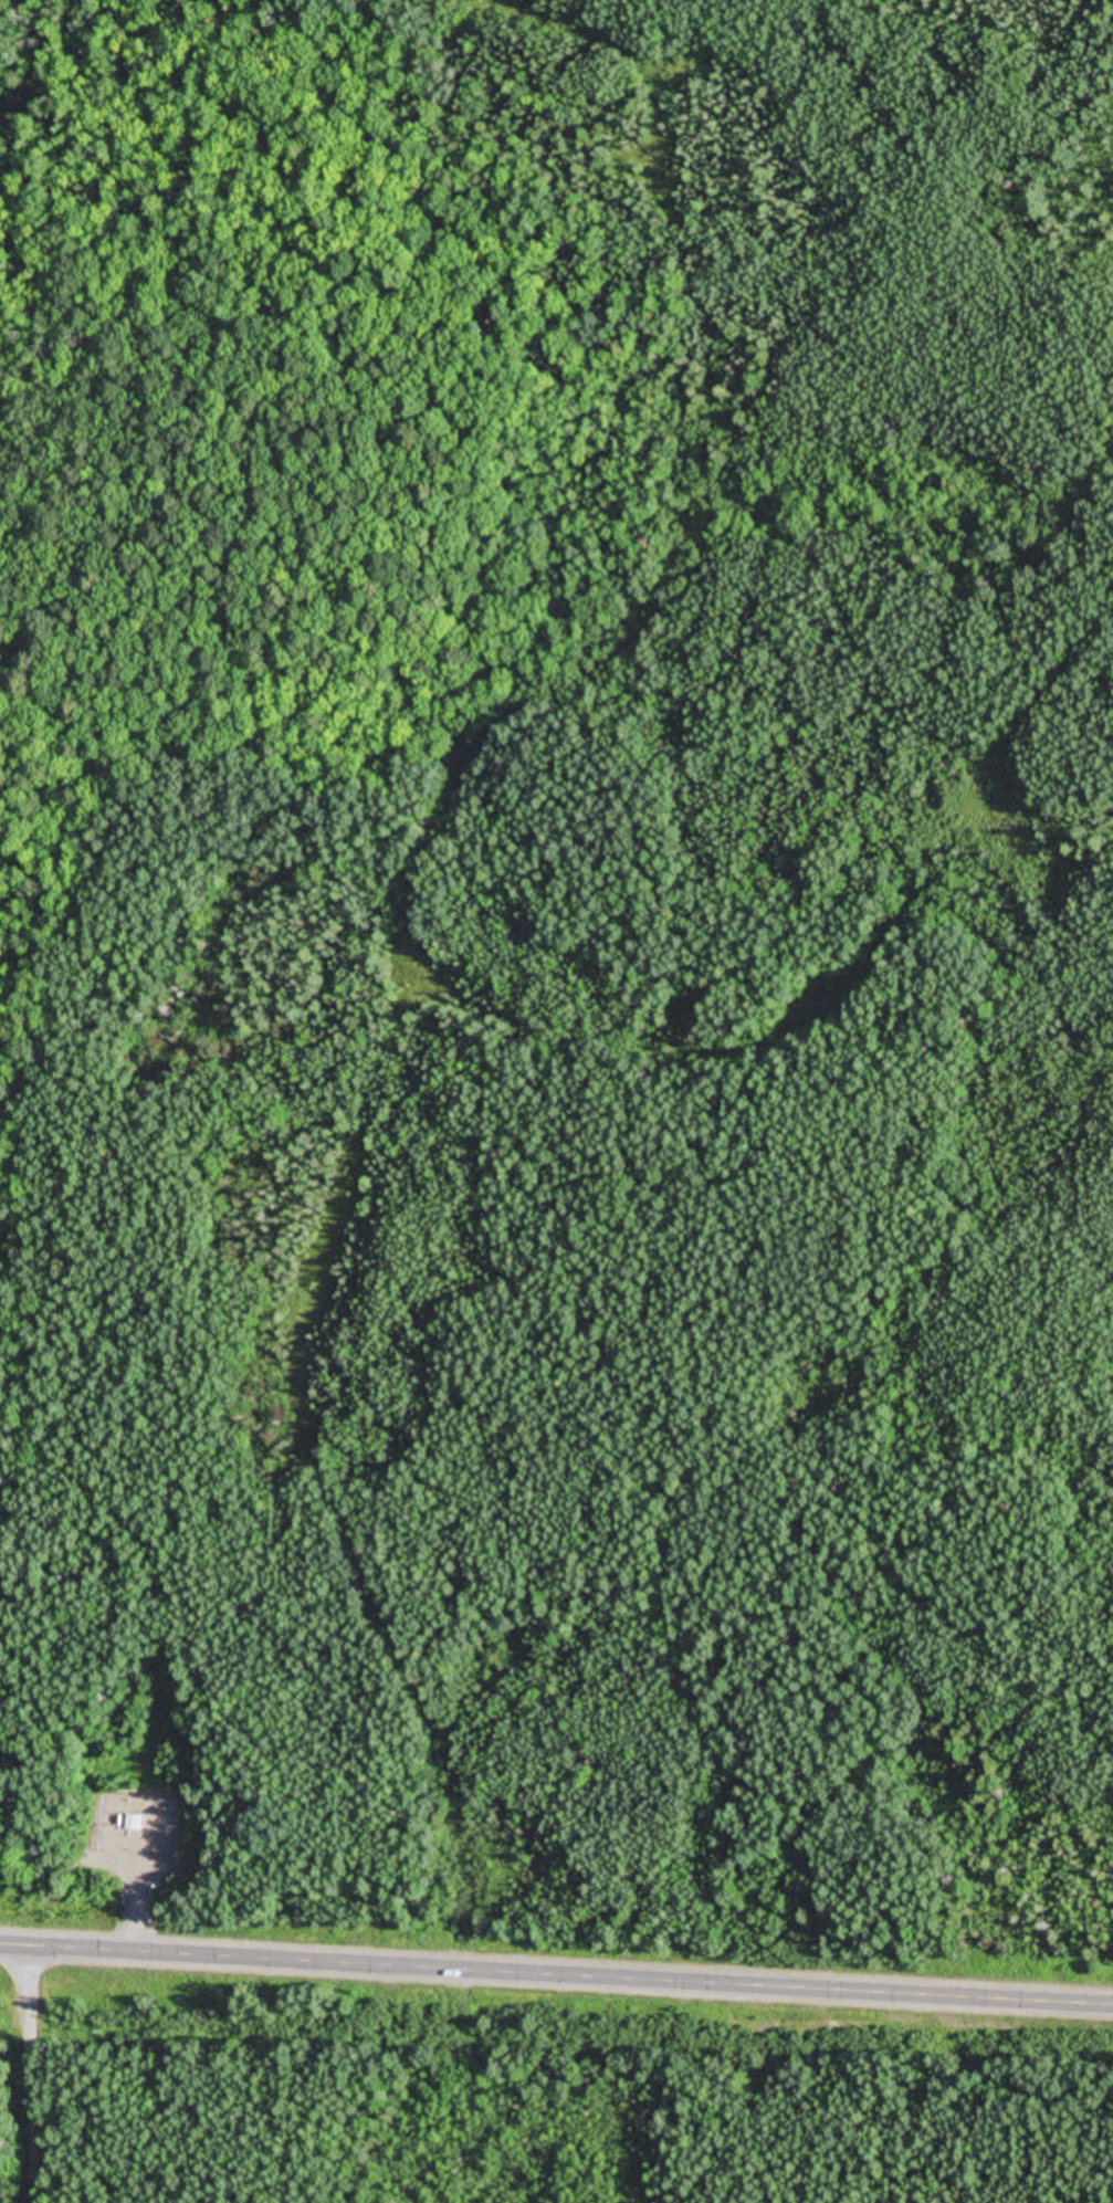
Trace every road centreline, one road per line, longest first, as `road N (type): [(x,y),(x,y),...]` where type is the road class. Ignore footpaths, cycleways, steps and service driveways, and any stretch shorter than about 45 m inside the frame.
road 1 (secondary): [(0,1937),(1112,2004)]
road 2 (residential): [(37,2202),(30,1938)]

